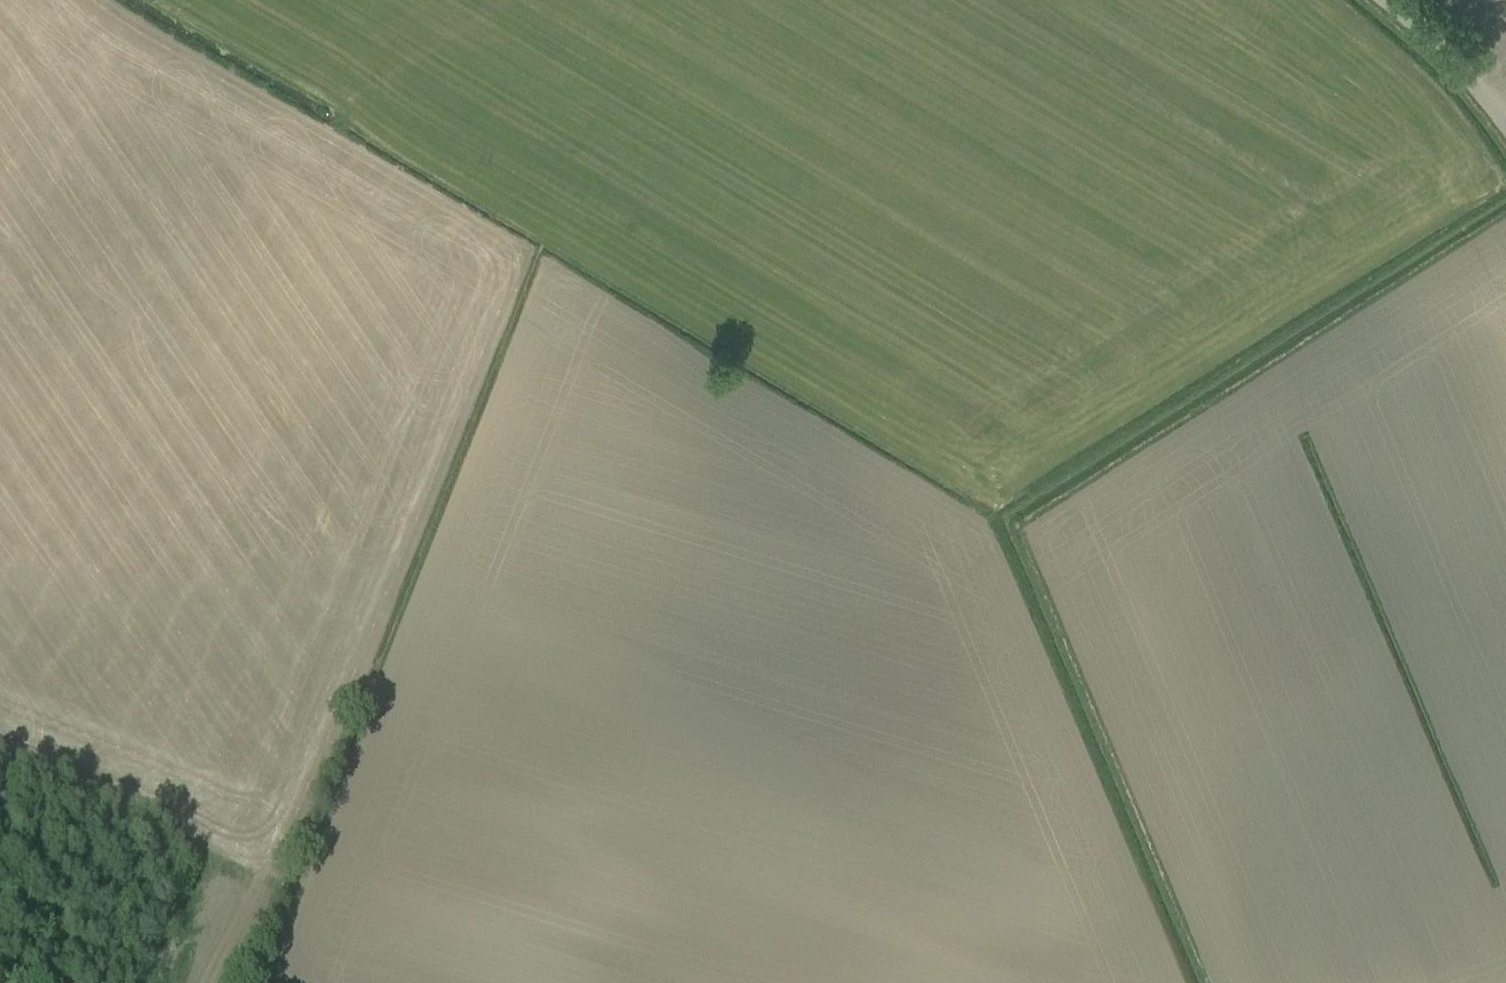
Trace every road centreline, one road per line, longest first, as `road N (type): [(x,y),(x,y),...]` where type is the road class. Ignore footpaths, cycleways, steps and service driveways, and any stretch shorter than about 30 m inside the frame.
road 1 (unclassified): [(1505,126),(1389,0)]

